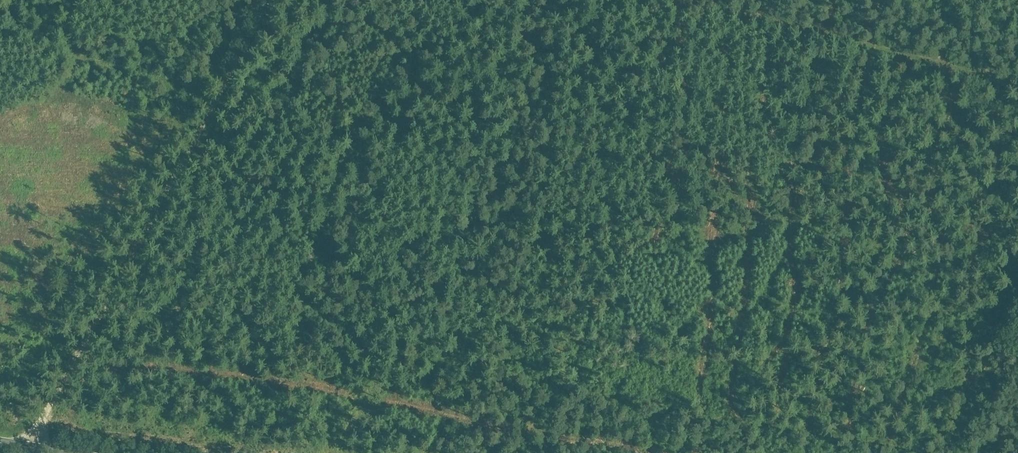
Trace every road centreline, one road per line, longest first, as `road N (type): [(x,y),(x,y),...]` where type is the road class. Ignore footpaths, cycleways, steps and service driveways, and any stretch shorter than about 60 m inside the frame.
road 1 (track): [(32,451),(56,381),(266,0)]
road 2 (track): [(677,0),(1017,80)]

